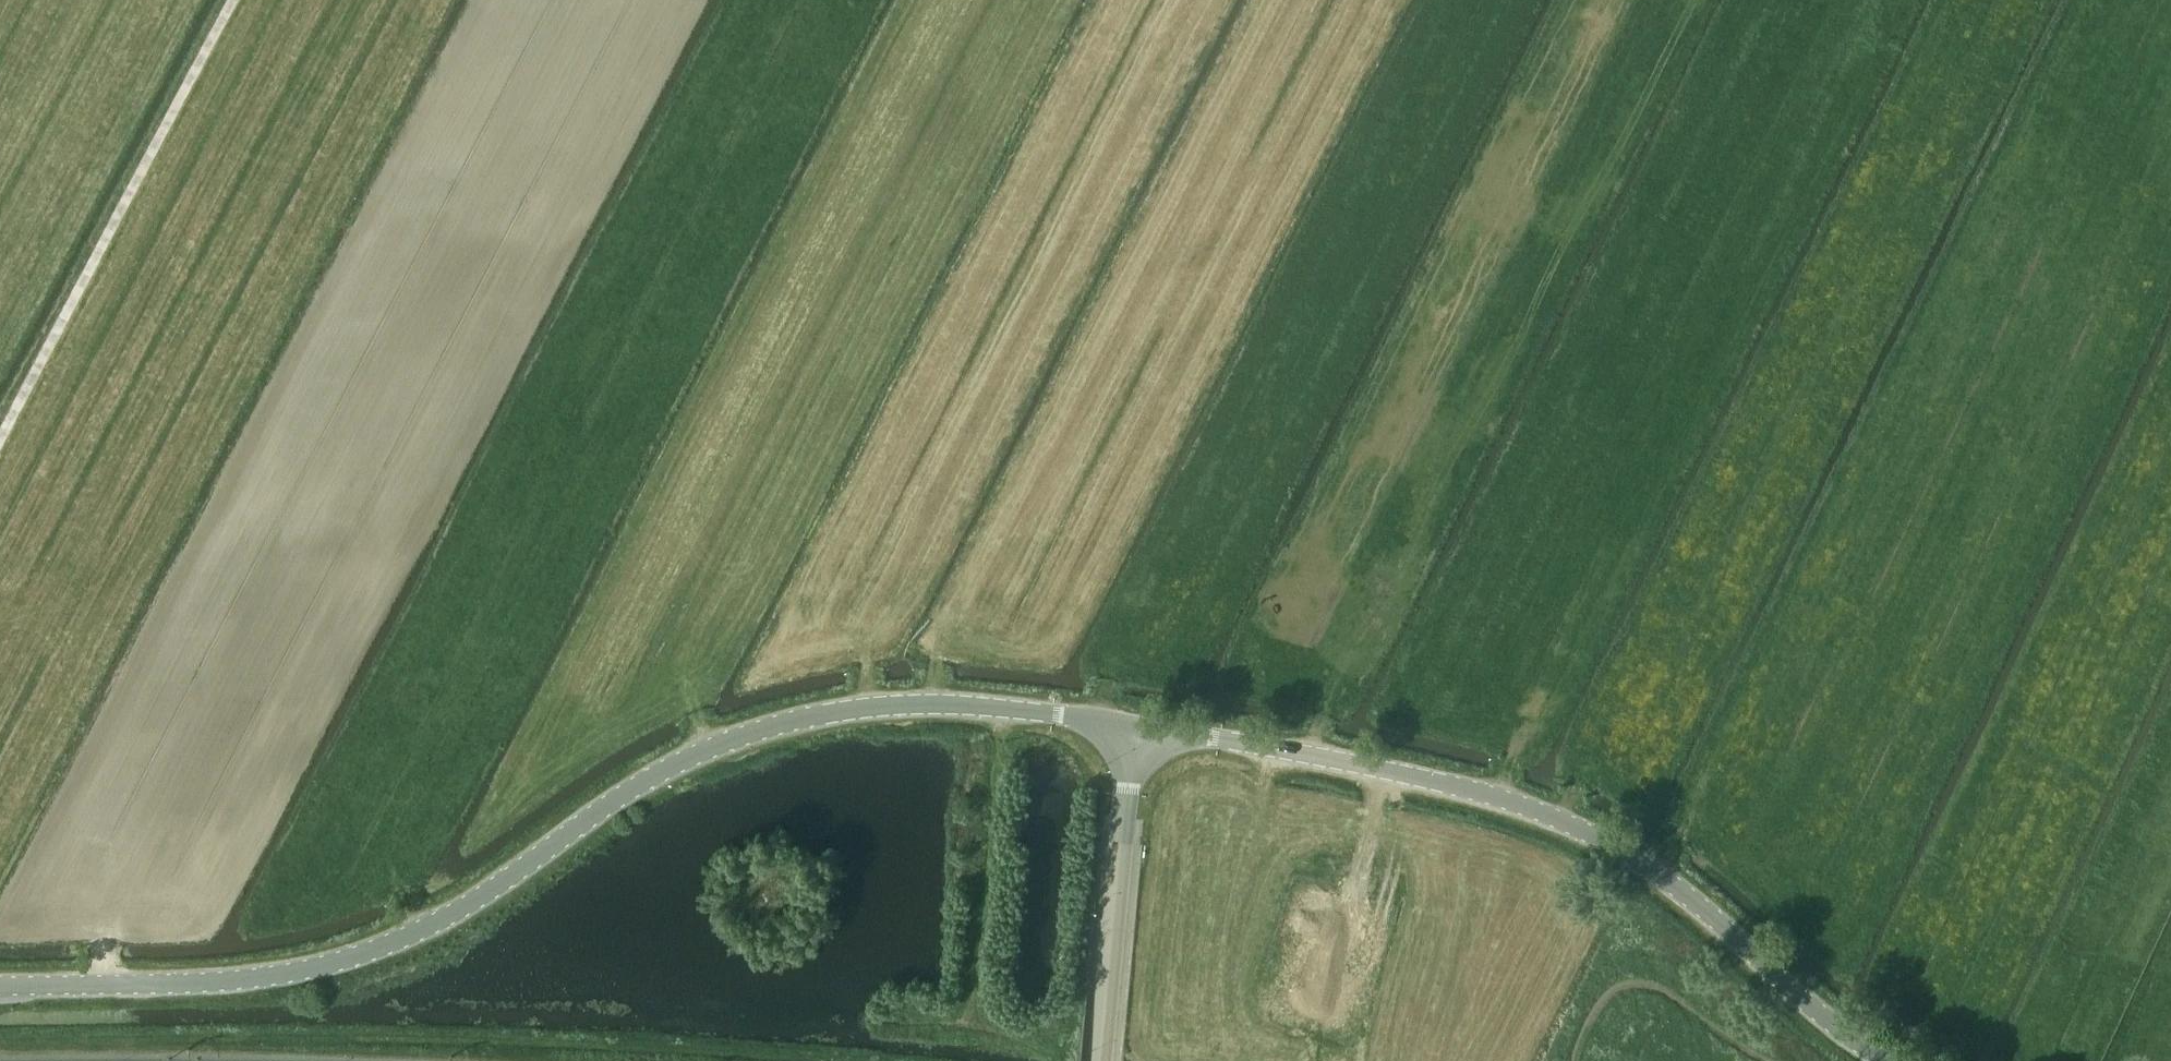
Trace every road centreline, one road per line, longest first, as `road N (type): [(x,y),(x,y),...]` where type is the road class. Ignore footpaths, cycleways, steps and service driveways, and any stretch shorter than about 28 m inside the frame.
road 1 (tertiary): [(1135,723),(944,703),(832,711),(721,742),(668,767),(431,923),(332,961),(224,978),(0,986)]
road 2 (tertiary): [(1894,1060),(1799,995),(1644,864),(1549,814),(1415,775),(1135,723)]
road 3 (track): [(0,440),(231,0)]
road 4 (unclassified): [(1101,1060),(1135,723)]

